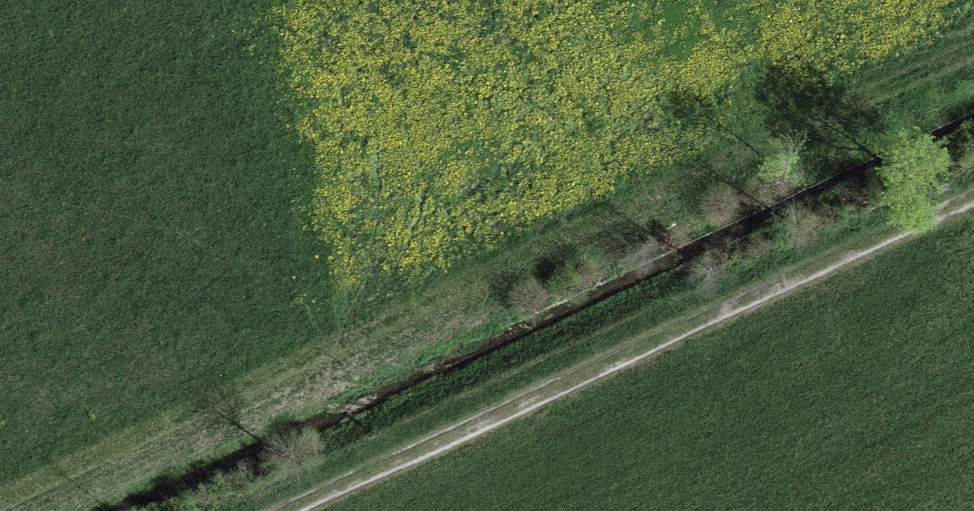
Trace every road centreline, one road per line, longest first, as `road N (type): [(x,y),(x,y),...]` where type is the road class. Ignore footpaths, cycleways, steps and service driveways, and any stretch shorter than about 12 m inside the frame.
road 1 (track): [(0,496),(973,46)]
road 2 (track): [(973,211),(298,510)]

